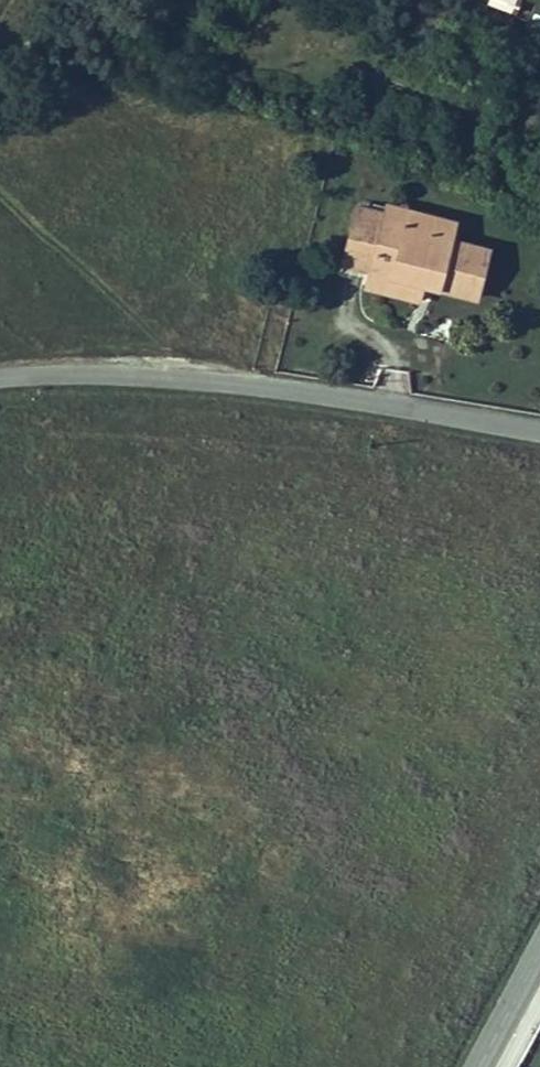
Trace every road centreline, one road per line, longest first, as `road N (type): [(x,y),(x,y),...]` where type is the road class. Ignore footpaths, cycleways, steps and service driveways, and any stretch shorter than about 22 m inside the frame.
road 1 (unclassified): [(0,377),(124,368),(539,424)]
road 2 (tertiary): [(471,1066),(539,940)]

